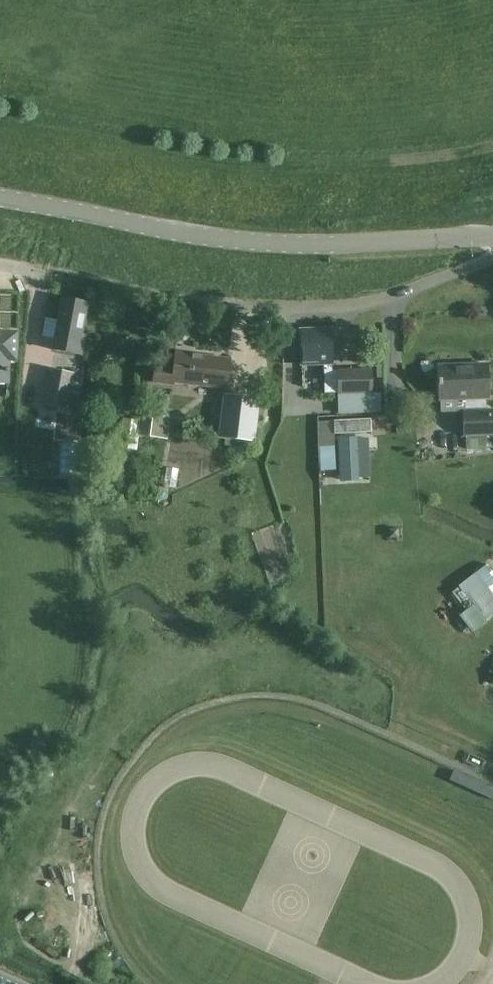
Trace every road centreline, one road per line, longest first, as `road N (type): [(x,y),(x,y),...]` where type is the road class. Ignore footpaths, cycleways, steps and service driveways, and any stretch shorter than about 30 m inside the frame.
road 1 (tertiary): [(492,236),(253,242),(0,197)]
road 2 (unclassified): [(492,257),(355,304),(287,309),(186,298)]

